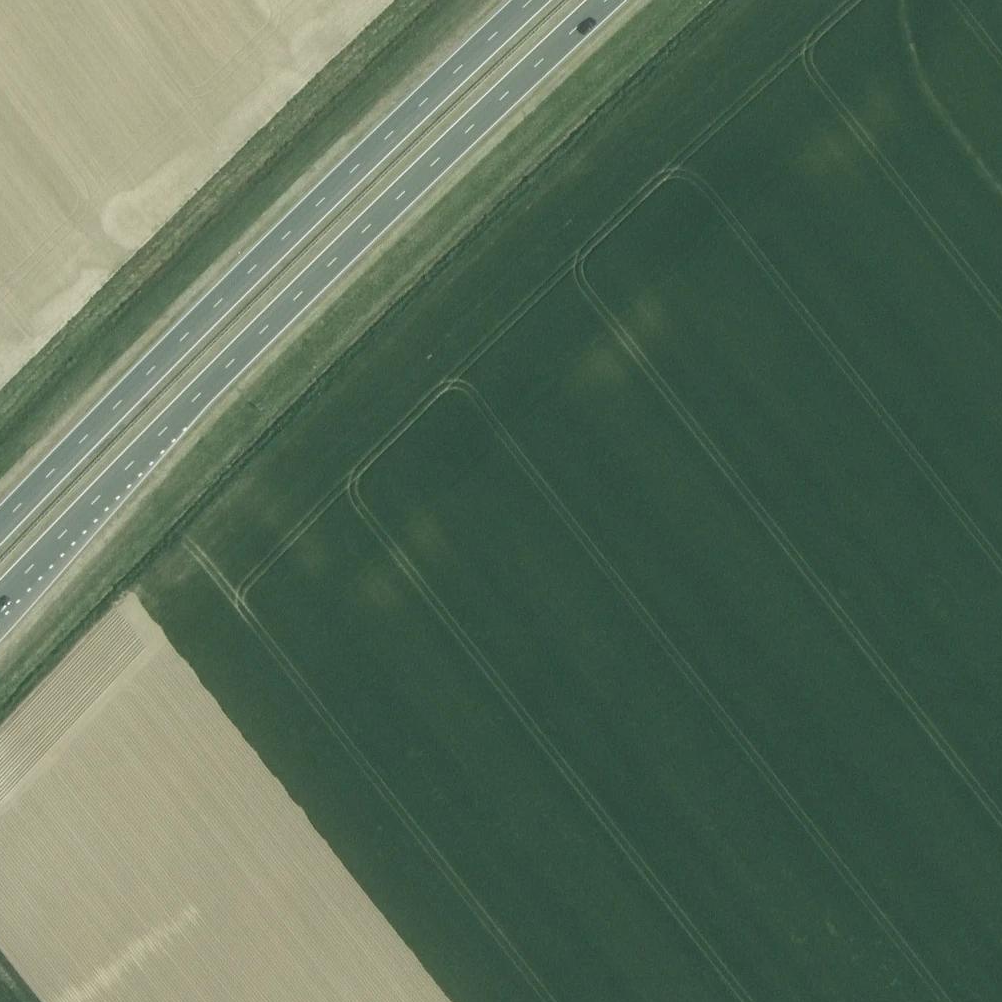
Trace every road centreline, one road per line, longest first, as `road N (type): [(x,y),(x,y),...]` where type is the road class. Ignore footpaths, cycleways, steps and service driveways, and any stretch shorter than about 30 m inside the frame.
road 1 (trunk): [(0,600),(297,296),(609,0)]
road 2 (trunk): [(534,0),(0,528)]

